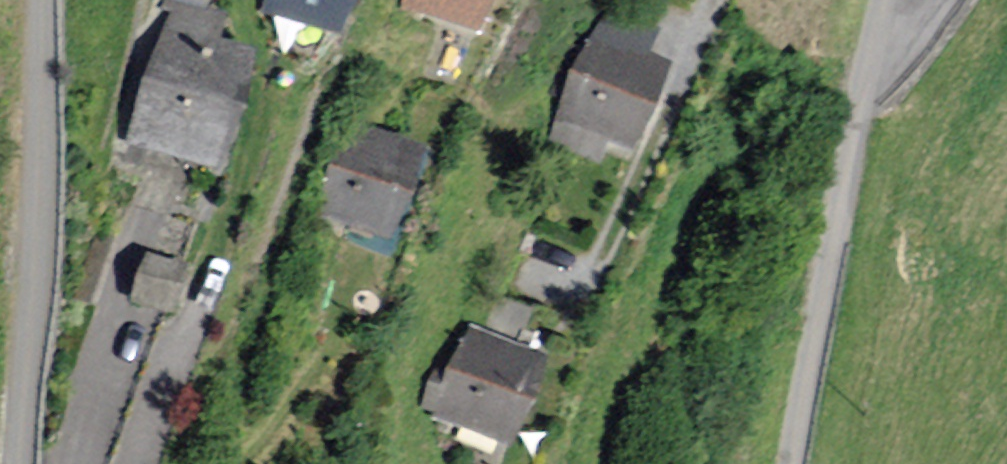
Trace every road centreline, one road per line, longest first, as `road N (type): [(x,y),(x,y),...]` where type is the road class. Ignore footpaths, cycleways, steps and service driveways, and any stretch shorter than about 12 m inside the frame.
road 1 (residential): [(880,0),(787,463)]
road 2 (residential): [(41,0),(40,216),(18,463)]
road 3 (track): [(708,0),(587,277),(565,304),(536,301)]
road 4 (track): [(360,268),(325,352),(238,463)]

